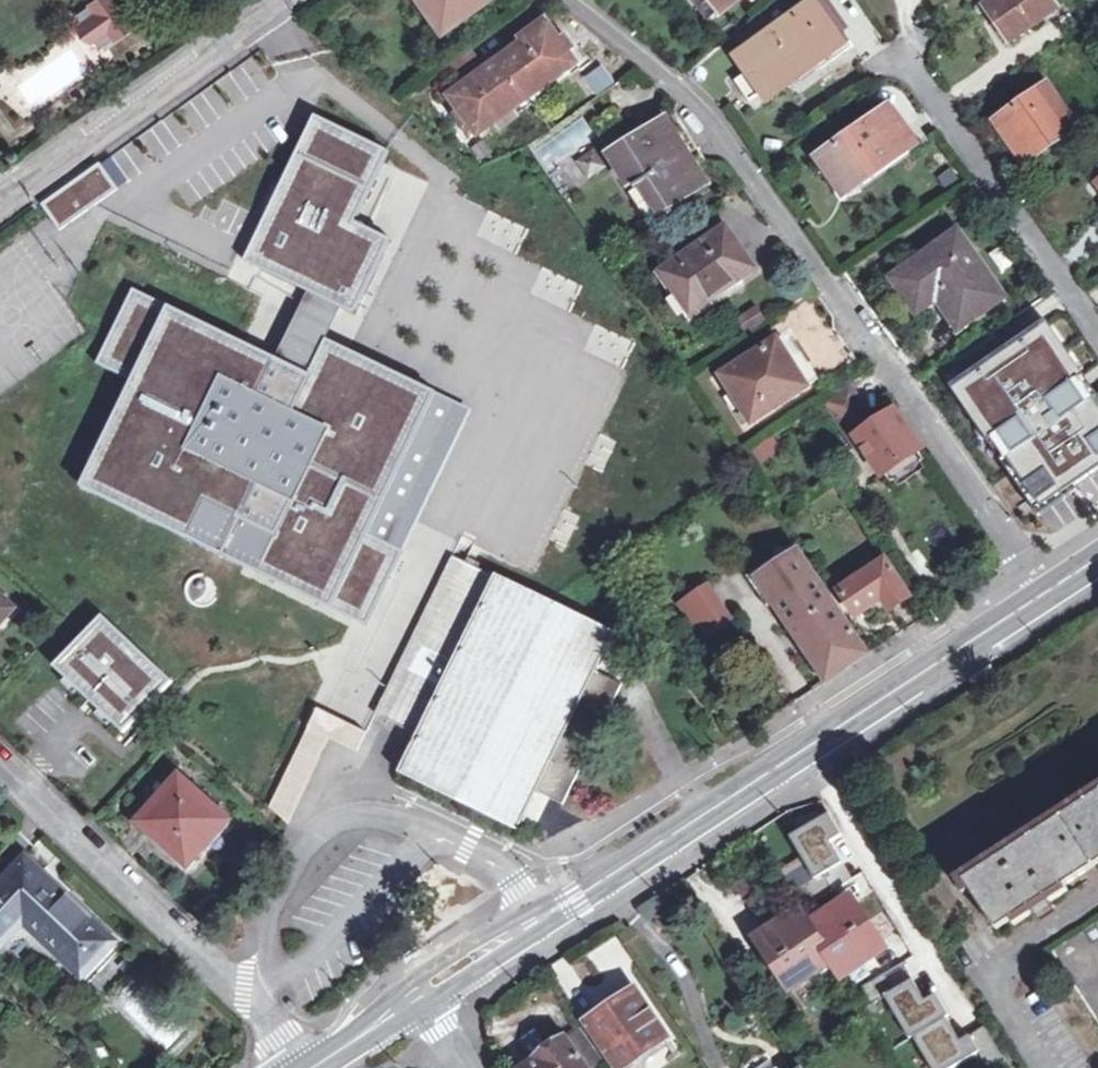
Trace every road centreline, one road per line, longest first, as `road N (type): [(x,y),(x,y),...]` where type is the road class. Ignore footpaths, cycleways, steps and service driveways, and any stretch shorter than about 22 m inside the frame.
road 1 (residential): [(1046,590),(756,183),(681,92),(572,0)]
road 2 (tertiary): [(597,881),(1046,590)]
road 3 (residential): [(0,773),(246,999),(295,1067)]
road 4 (residential): [(0,205),(293,0)]
road 5 (residential): [(909,63),(1097,337)]
road 6 (tertiary): [(597,881),(537,903),(442,961),(377,1008),(328,1059)]
road 7 (tertiary): [(428,1005),(575,909),(597,881)]

